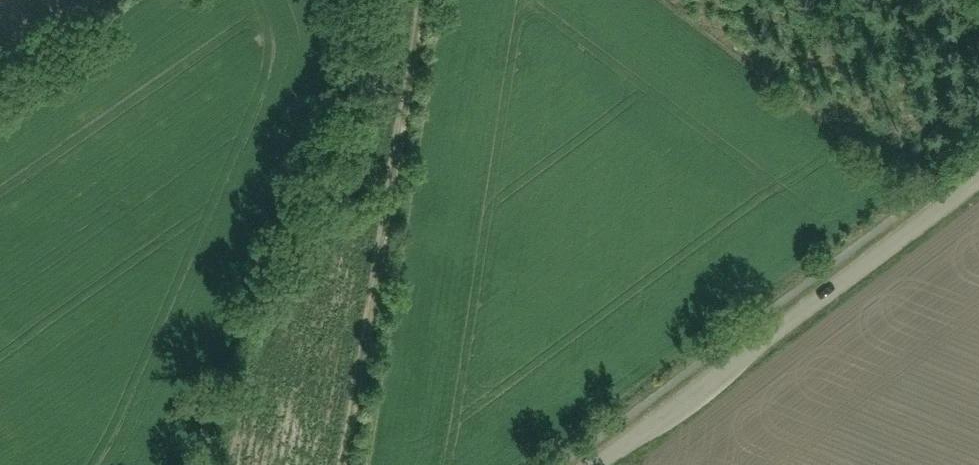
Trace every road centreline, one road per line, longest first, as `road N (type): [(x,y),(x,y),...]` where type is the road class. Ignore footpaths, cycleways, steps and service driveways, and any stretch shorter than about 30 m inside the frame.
road 1 (residential): [(978,184),(592,464)]
road 2 (track): [(429,0),(348,464)]

